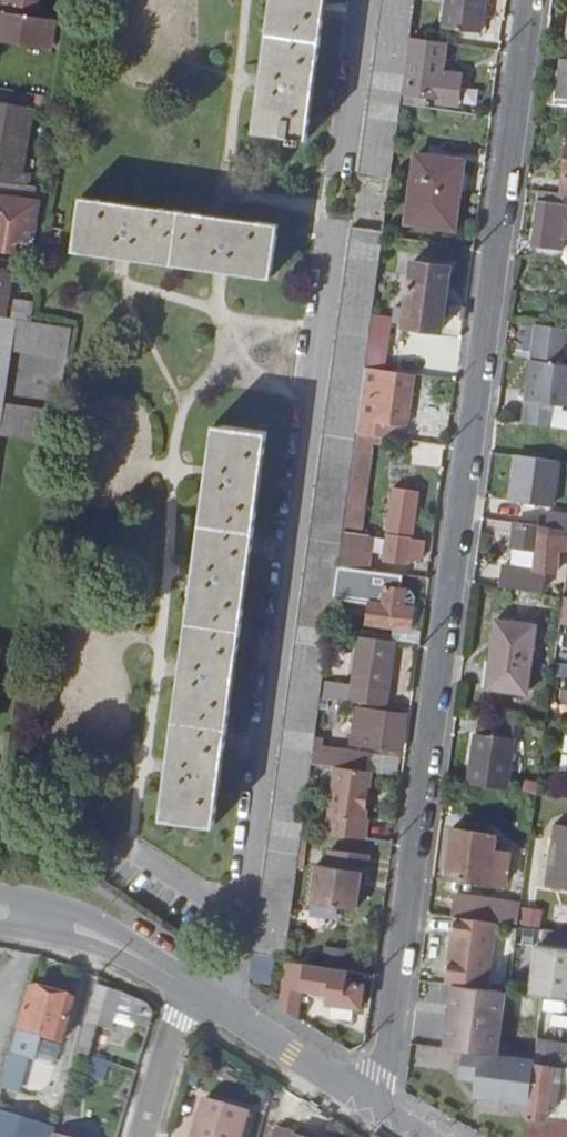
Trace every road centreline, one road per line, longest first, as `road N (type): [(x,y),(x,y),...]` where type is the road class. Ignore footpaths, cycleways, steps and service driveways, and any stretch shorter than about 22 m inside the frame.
road 1 (unclassified): [(529,0),(375,1107)]
road 2 (unclassified): [(229,1013),(362,0)]
road 3 (secondary): [(0,917),(55,925),(183,985)]
road 4 (secondary): [(229,1013),(375,1107)]
road 5 (residential): [(183,985),(142,1136)]

